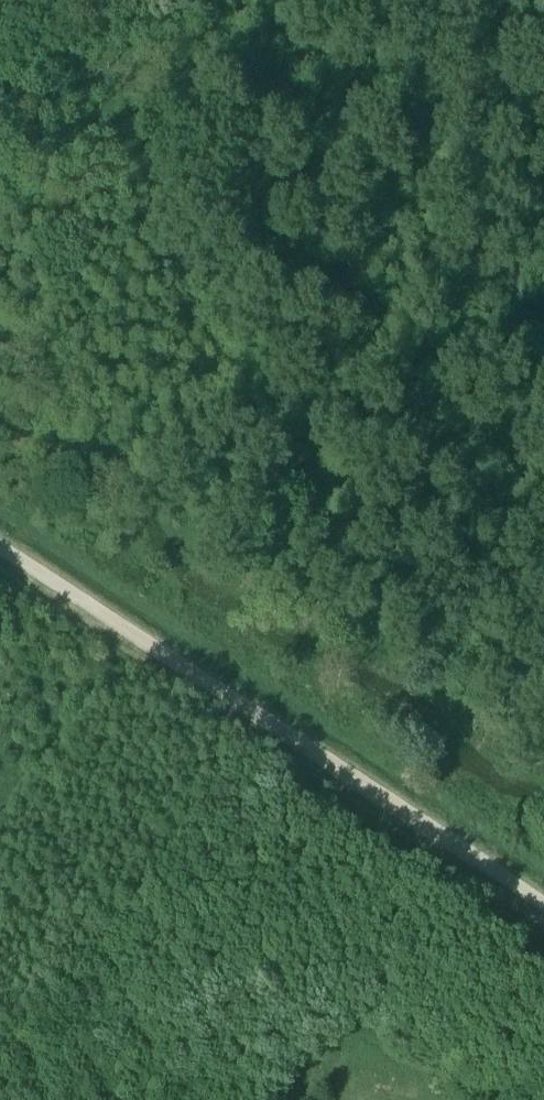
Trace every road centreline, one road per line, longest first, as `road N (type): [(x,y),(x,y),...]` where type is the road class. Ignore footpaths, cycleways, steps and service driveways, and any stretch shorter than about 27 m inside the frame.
road 1 (track): [(543,917),(0,559)]

